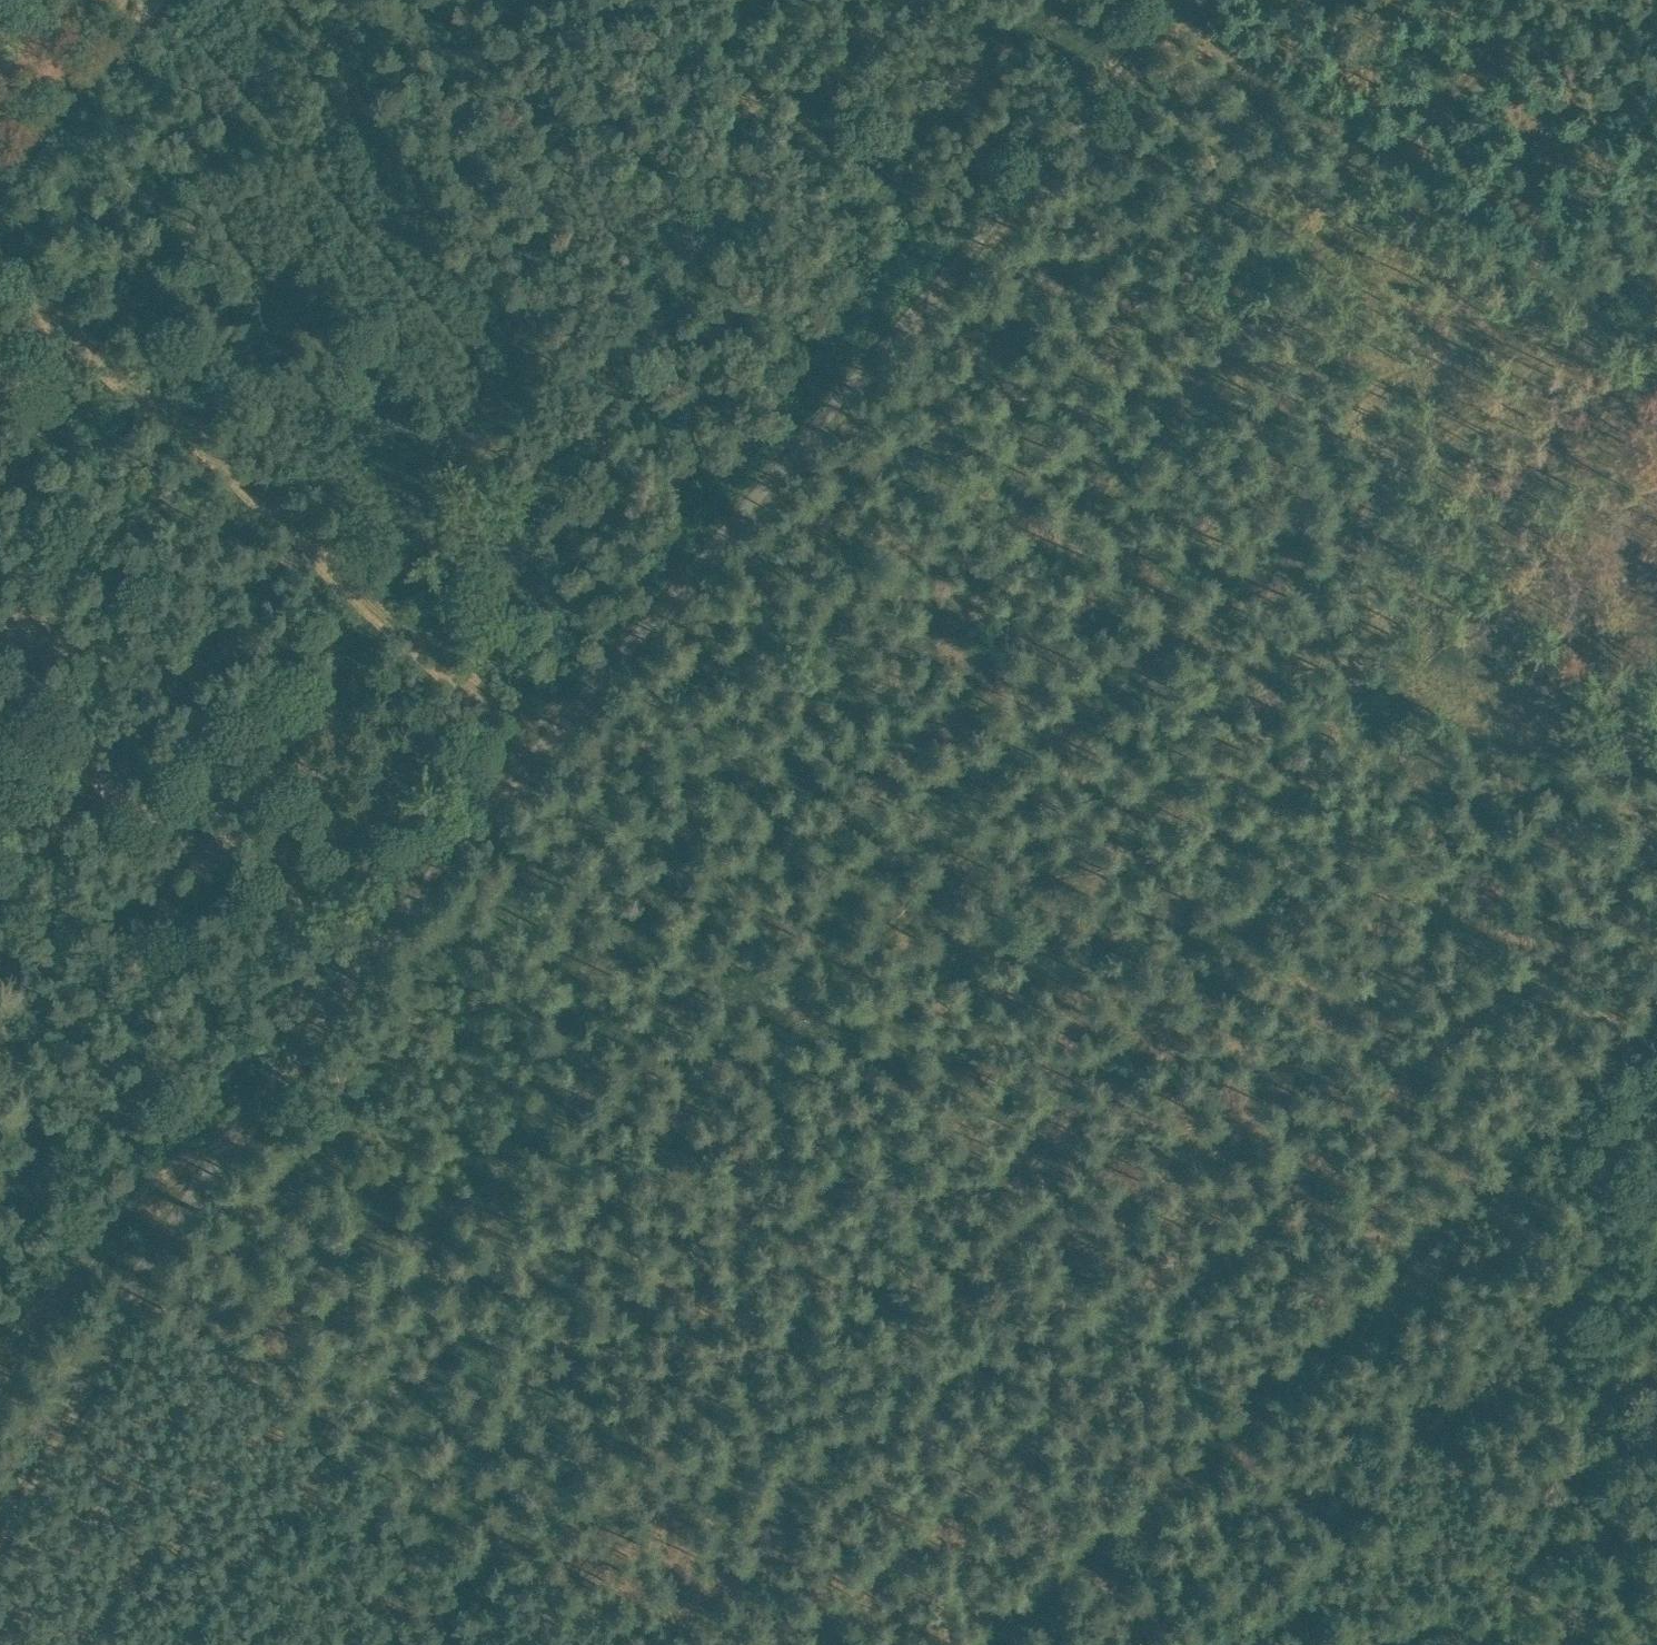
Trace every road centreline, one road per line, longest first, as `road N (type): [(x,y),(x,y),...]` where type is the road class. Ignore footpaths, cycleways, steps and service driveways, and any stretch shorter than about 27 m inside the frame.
road 1 (track): [(0,1373),(113,1246),(180,1189)]
road 2 (track): [(150,0),(0,156)]

